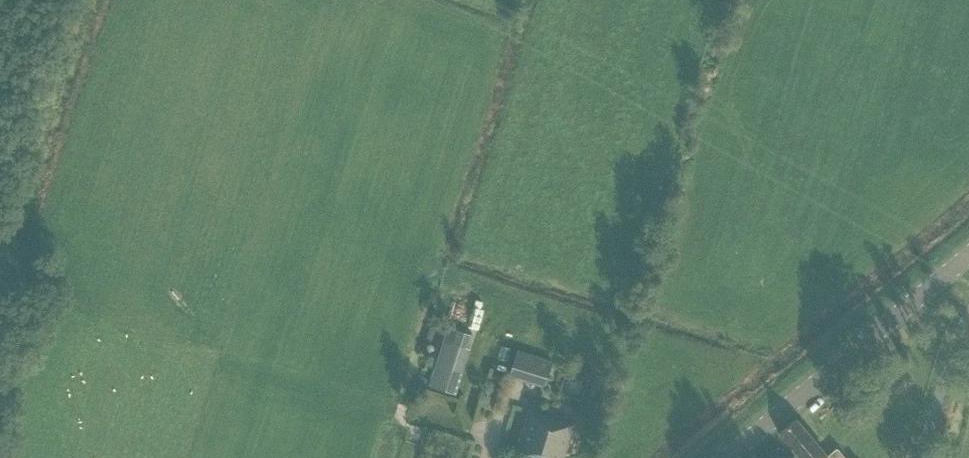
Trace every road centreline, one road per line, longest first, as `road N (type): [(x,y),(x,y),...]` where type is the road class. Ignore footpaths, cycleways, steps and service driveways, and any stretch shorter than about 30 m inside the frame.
road 1 (secondary): [(723,457),(968,252)]

